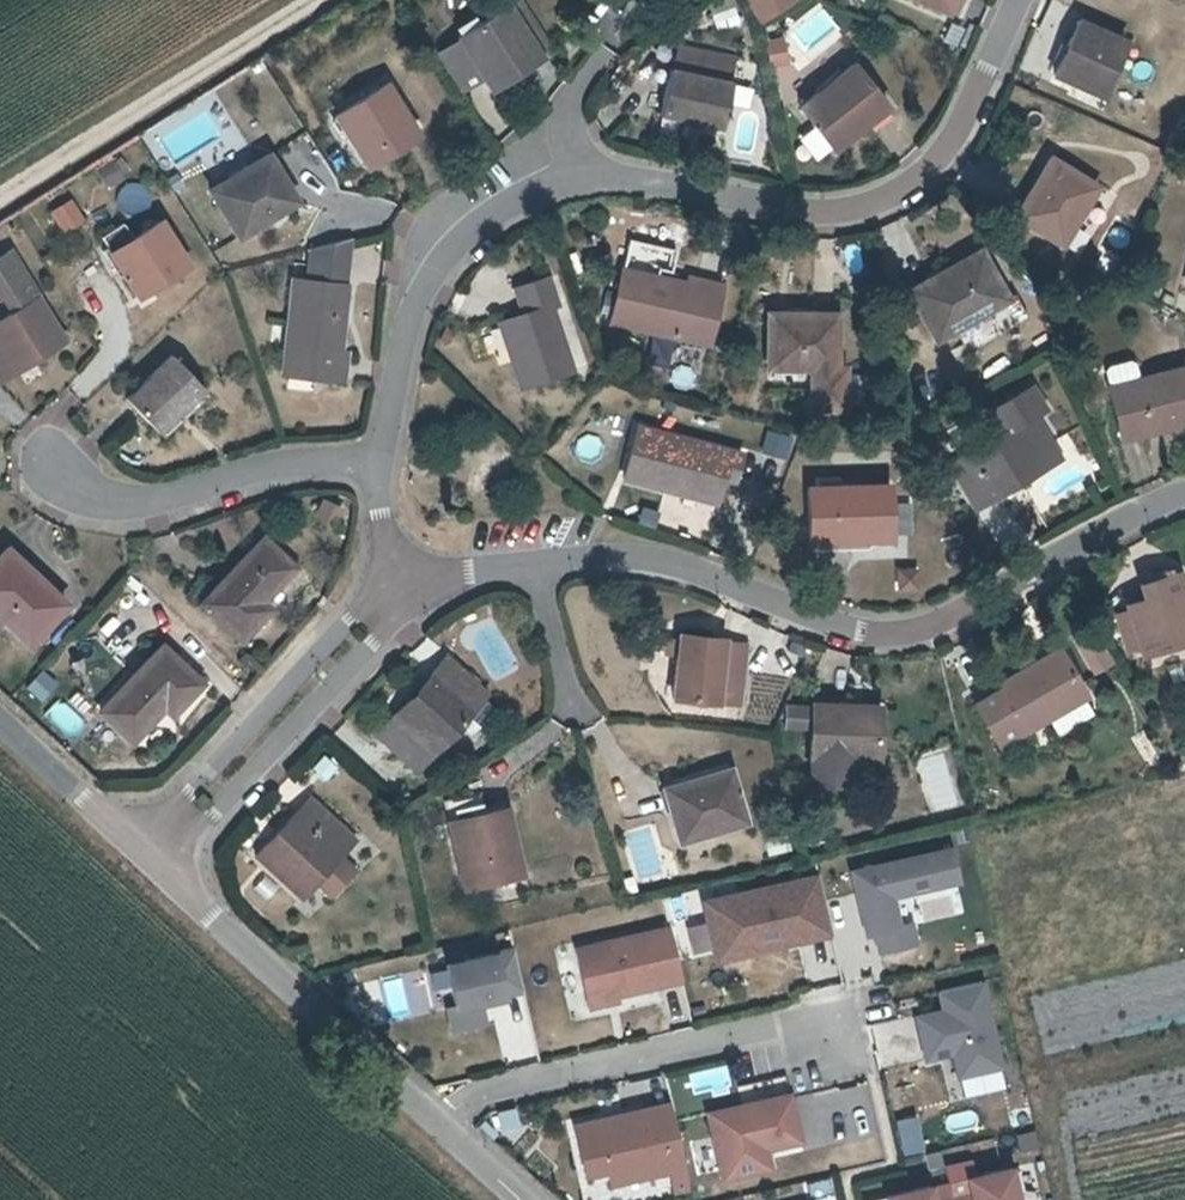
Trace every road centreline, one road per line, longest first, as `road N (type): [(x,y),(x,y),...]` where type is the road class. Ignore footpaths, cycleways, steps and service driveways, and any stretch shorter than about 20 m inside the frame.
road 1 (residential): [(1184,496),(1107,528),(921,630),(867,633),(669,562),(601,558),(533,566)]
road 2 (residential): [(565,176),(817,212),(874,200),(917,178),(961,131),(1020,0)]
road 3 (residential): [(435,1122),(466,1101),(777,1029),(839,1038)]
road 4 (tertiary): [(435,1122),(150,855)]
road 5 (residential): [(383,464),(409,329),(441,257),(495,206),(565,176)]
road 6 (residential): [(39,459),(87,496),(151,504),(307,463),(383,464)]
road 7 (track): [(0,192),(306,0)]
road 8 (residential): [(150,855),(391,599)]
road 9 (tertiary): [(0,718),(150,855)]
road 10 (residential): [(533,566),(575,720)]
road 11 (residential): [(533,566),(477,572),(391,599)]
road 12 (residential): [(391,599),(383,464)]
road 13 (residential): [(565,176),(563,111),(601,57)]

